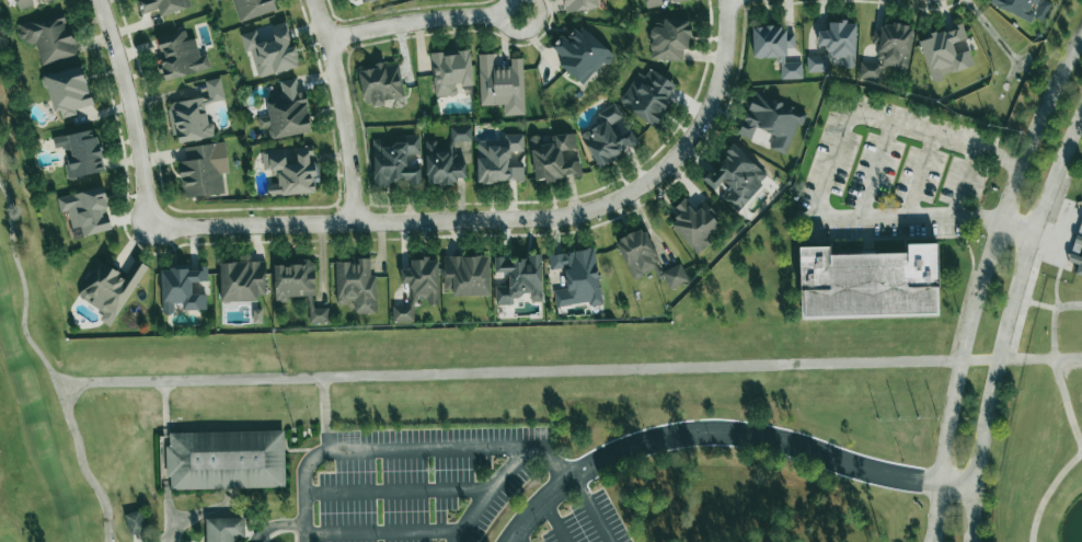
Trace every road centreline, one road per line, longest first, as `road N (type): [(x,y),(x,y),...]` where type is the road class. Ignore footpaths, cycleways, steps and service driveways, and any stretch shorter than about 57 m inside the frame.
road 1 (residential): [(725,0),(724,53),(706,109),(688,141),(619,199),(545,218),(151,229)]
road 2 (residential): [(1081,28),(1017,163),(999,223),(949,416),(931,541)]
road 3 (residential): [(973,541),(999,356),(1033,234),(1081,116)]
road 4 (residential): [(96,0),(124,82),(151,229)]
road 5 (residential): [(353,222),(345,120),(314,0)]
road 6 (residential): [(327,41),(493,16),(508,0)]

